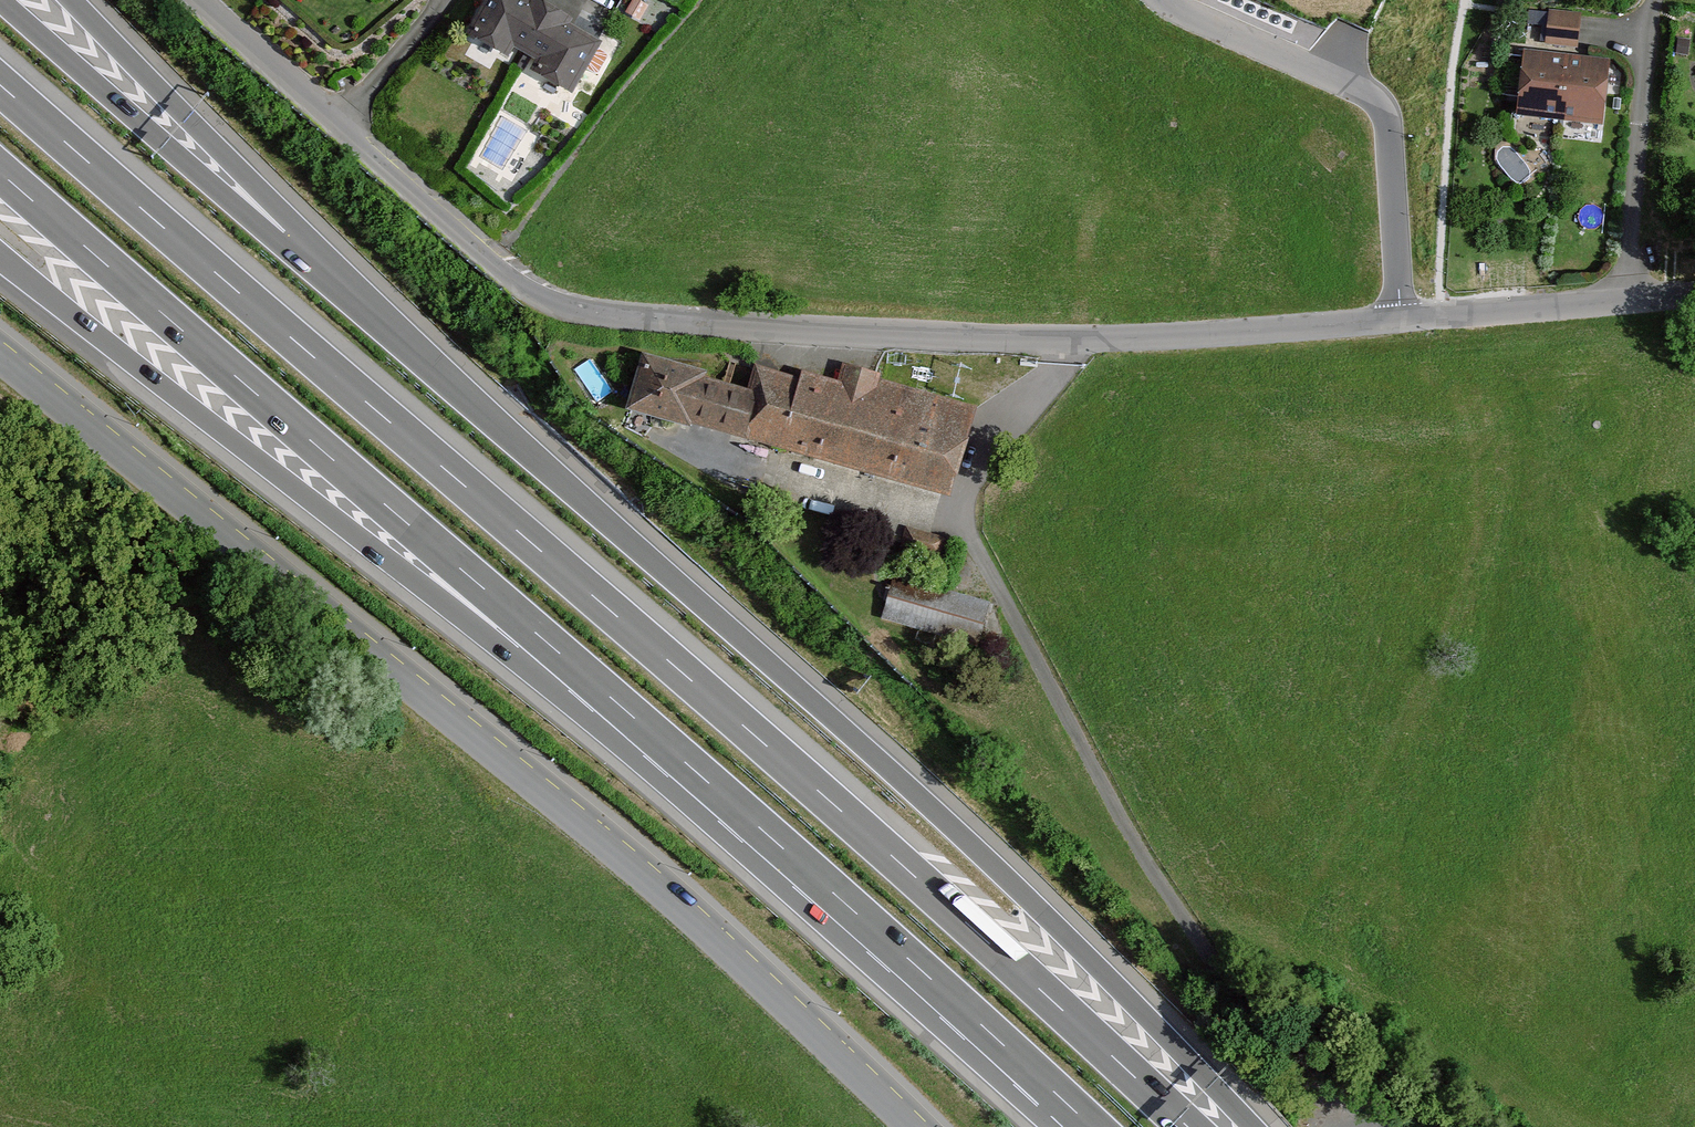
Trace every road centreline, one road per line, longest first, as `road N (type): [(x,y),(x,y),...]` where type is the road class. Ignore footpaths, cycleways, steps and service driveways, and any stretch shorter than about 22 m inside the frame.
road 1 (motorway): [(1188,1126),(891,854),(0,84)]
road 2 (residential): [(0,353),(573,812),(914,1126)]
road 3 (motorway): [(1253,1126),(932,809),(426,362)]
road 4 (motorway): [(0,174),(849,908)]
road 5 (motorway): [(0,258),(849,908)]
road 6 (residential): [(1096,340),(574,310),(515,287),(194,0)]
road 7 (residential): [(1096,340),(1060,359),(991,435),(967,517),(977,550),(1129,838),(1340,1126)]
road 8 (motorway): [(426,362),(265,233),(3,0)]
road 9 (motorway): [(426,362),(73,0)]
road 10 (residential): [(1162,0),(1374,100),(1389,121),(1399,319)]
road 11 (motorway): [(849,908),(1091,1126)]
road 12 (residential): [(1399,319),(1096,340)]
road 13 (residential): [(1694,295),(1399,319)]

